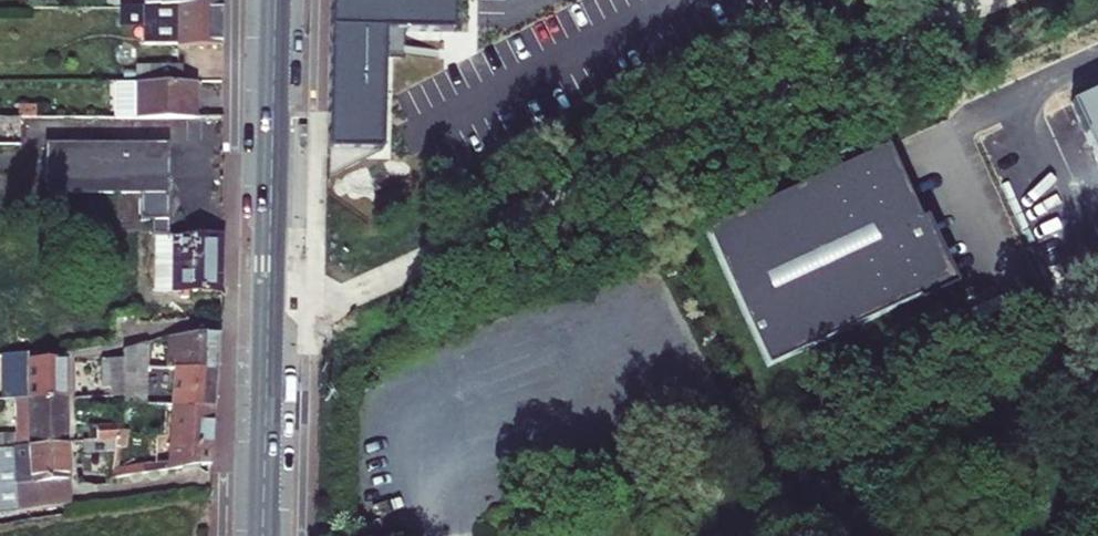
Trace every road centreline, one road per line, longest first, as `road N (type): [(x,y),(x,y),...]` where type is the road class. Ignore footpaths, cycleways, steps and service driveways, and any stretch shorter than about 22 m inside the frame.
road 1 (residential): [(71,505),(73,367),(152,331),(267,328)]
road 2 (primary): [(275,0),(267,328)]
road 3 (primary): [(267,328),(263,535)]

